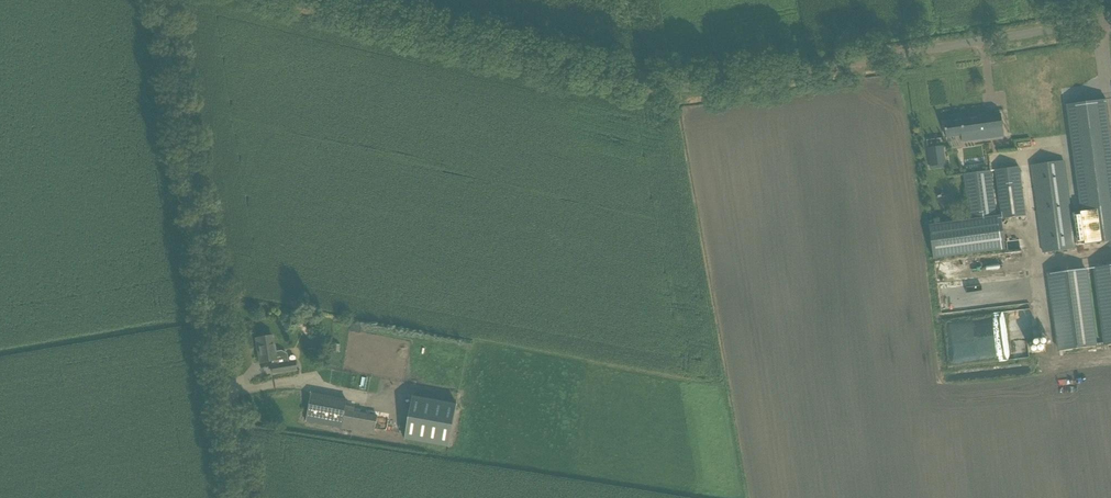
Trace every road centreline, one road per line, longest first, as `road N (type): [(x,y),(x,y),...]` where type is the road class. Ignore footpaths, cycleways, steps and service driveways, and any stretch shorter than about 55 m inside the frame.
road 1 (unclassified): [(302,0),(653,82),(722,84),(1110,23)]
road 2 (unclassified): [(247,497),(163,0)]

